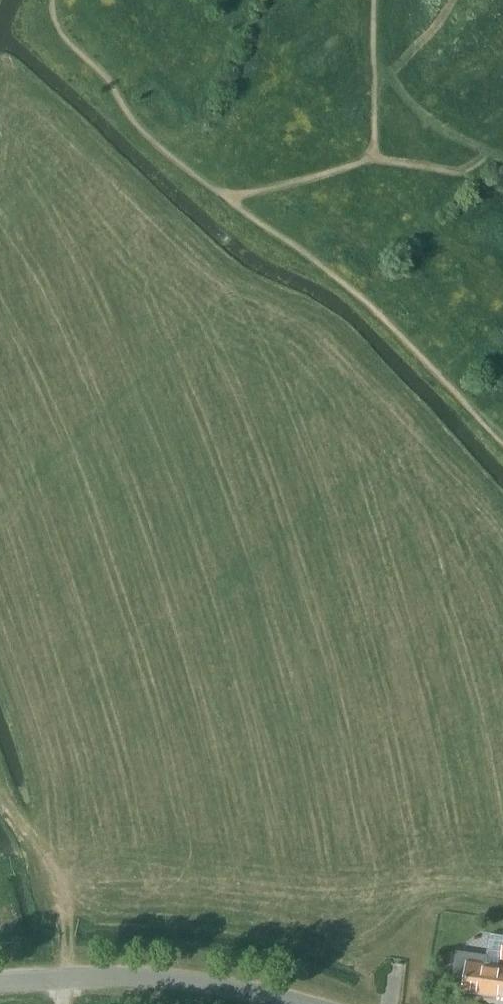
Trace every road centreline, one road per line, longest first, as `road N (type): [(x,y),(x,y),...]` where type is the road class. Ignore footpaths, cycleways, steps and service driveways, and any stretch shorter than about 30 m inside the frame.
road 1 (tertiary): [(0,983),(214,984),(289,1003)]

